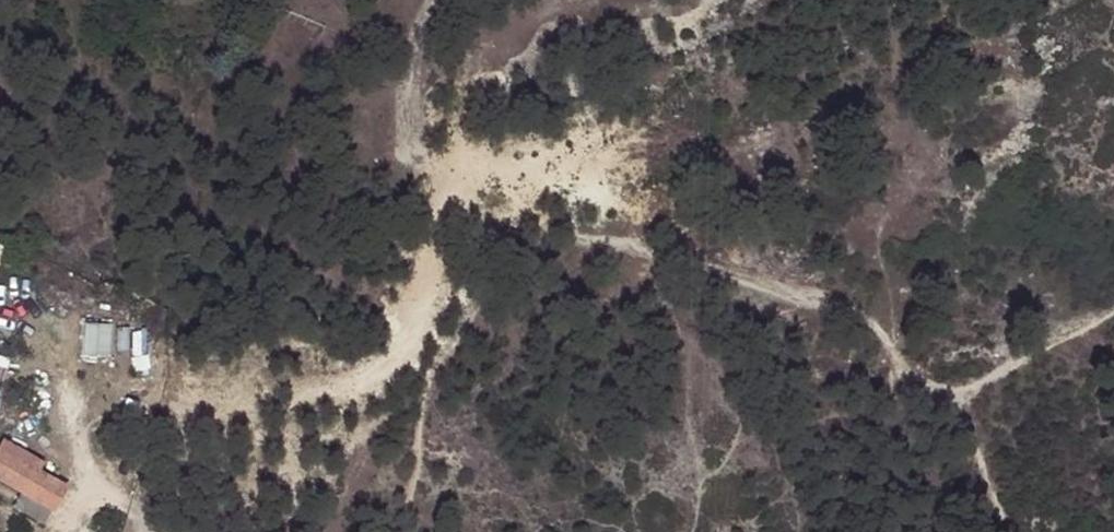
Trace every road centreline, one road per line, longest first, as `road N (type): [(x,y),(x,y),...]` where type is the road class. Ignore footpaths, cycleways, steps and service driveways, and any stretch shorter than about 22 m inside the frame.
road 1 (track): [(441,0),(419,34),(407,118),(430,182),(505,219),(633,244),(817,305),(1038,322),(1113,309)]

